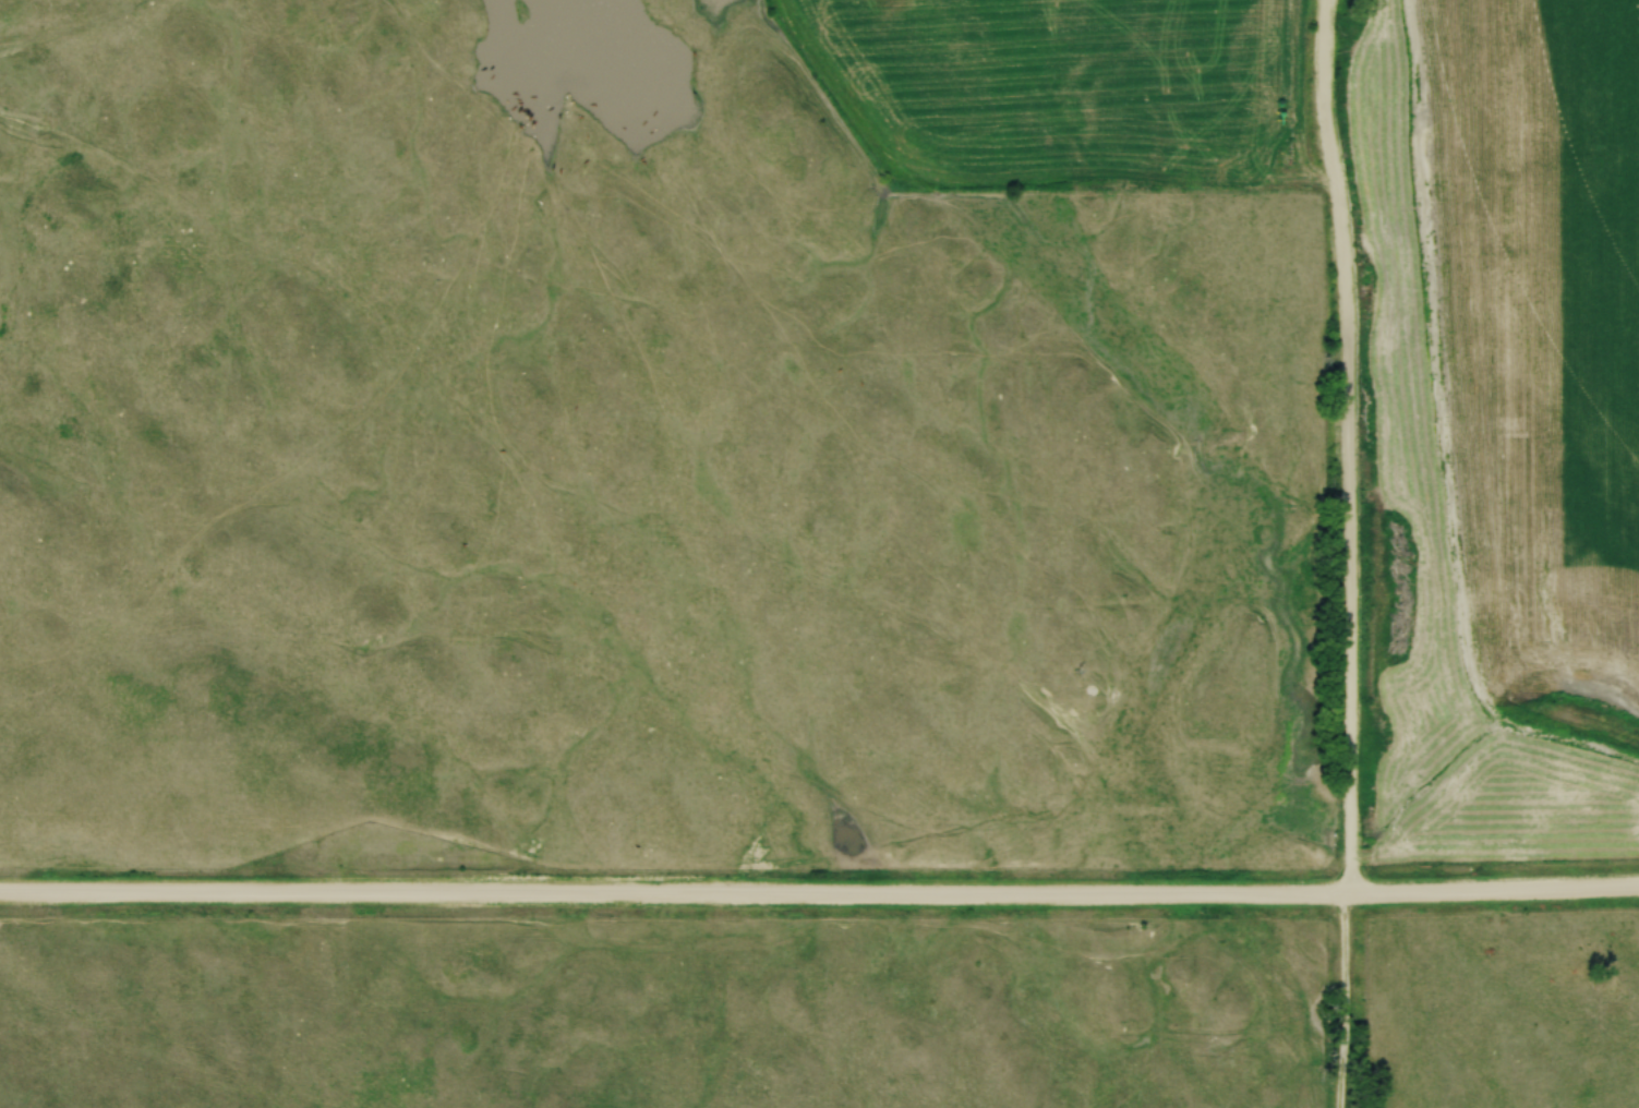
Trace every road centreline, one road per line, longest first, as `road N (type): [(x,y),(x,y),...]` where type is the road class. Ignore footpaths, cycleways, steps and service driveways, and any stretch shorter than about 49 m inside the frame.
road 1 (tertiary): [(0,896),(1194,900),(1638,893)]
road 2 (residential): [(1338,1107),(1351,853),(1343,251),(1324,109),(1326,0)]

